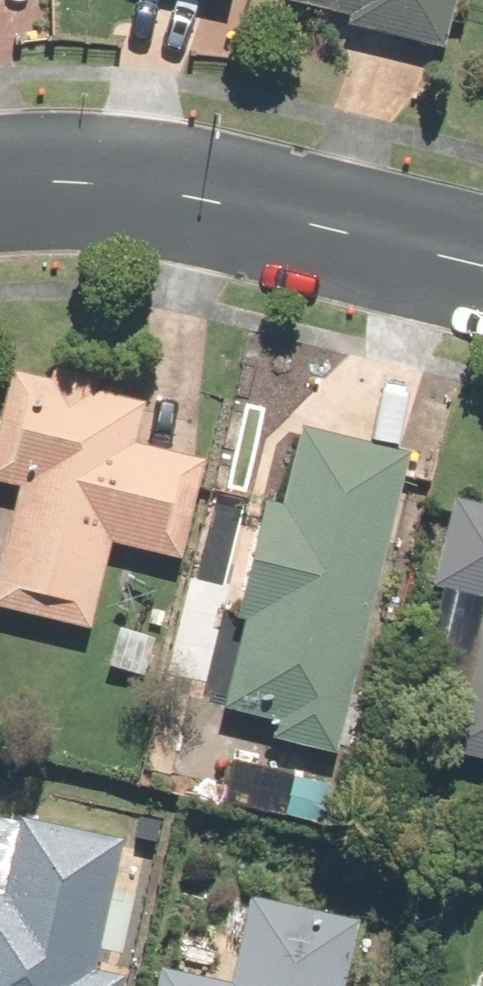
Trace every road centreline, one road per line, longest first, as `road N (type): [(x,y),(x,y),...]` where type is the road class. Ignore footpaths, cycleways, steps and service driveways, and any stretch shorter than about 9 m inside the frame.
road 1 (residential): [(482,281),(126,188),(0,186)]

